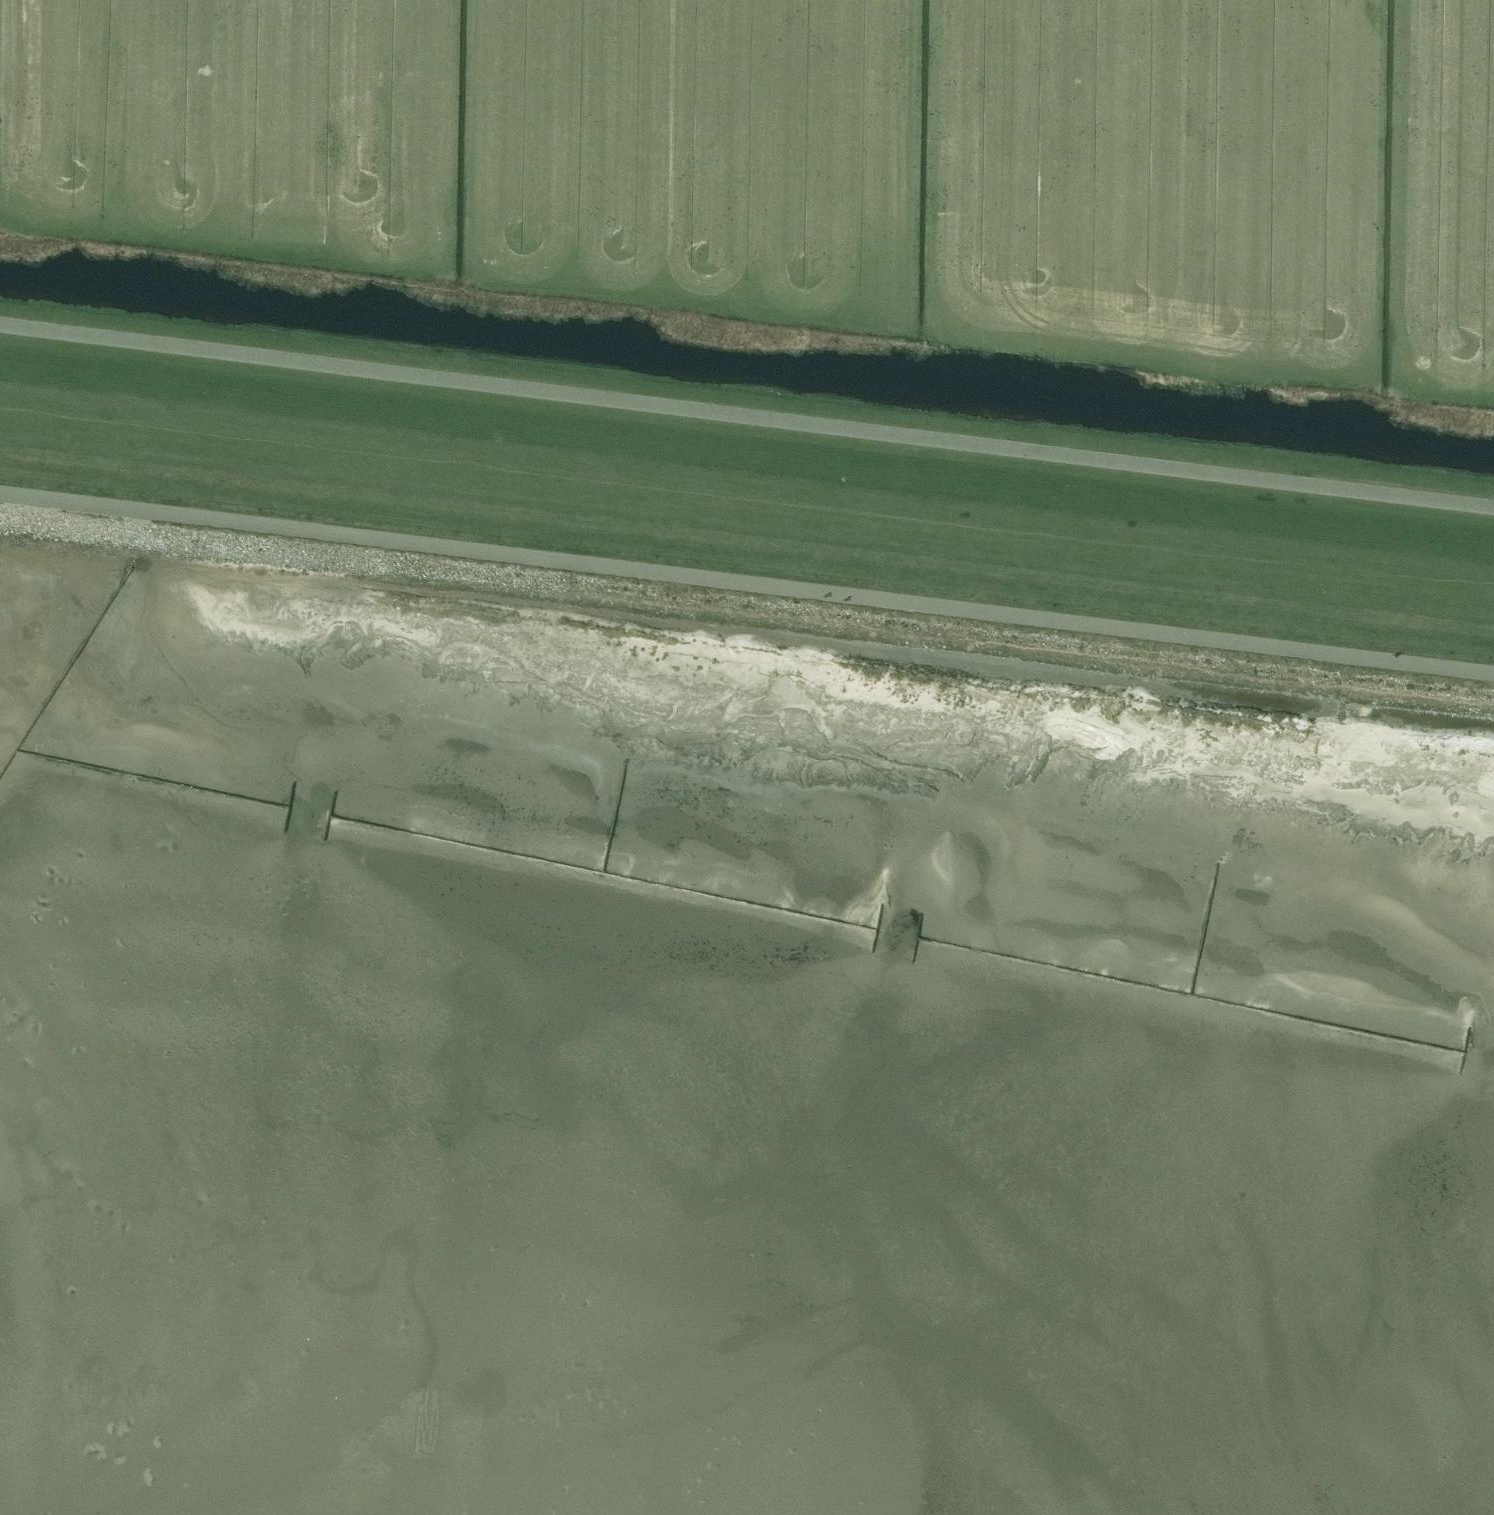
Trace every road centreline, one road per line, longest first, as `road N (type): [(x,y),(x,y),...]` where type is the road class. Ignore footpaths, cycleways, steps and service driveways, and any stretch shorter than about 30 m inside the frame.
road 1 (unclassified): [(1493,516),(0,332)]
road 2 (unclassified): [(0,506),(1493,689)]

